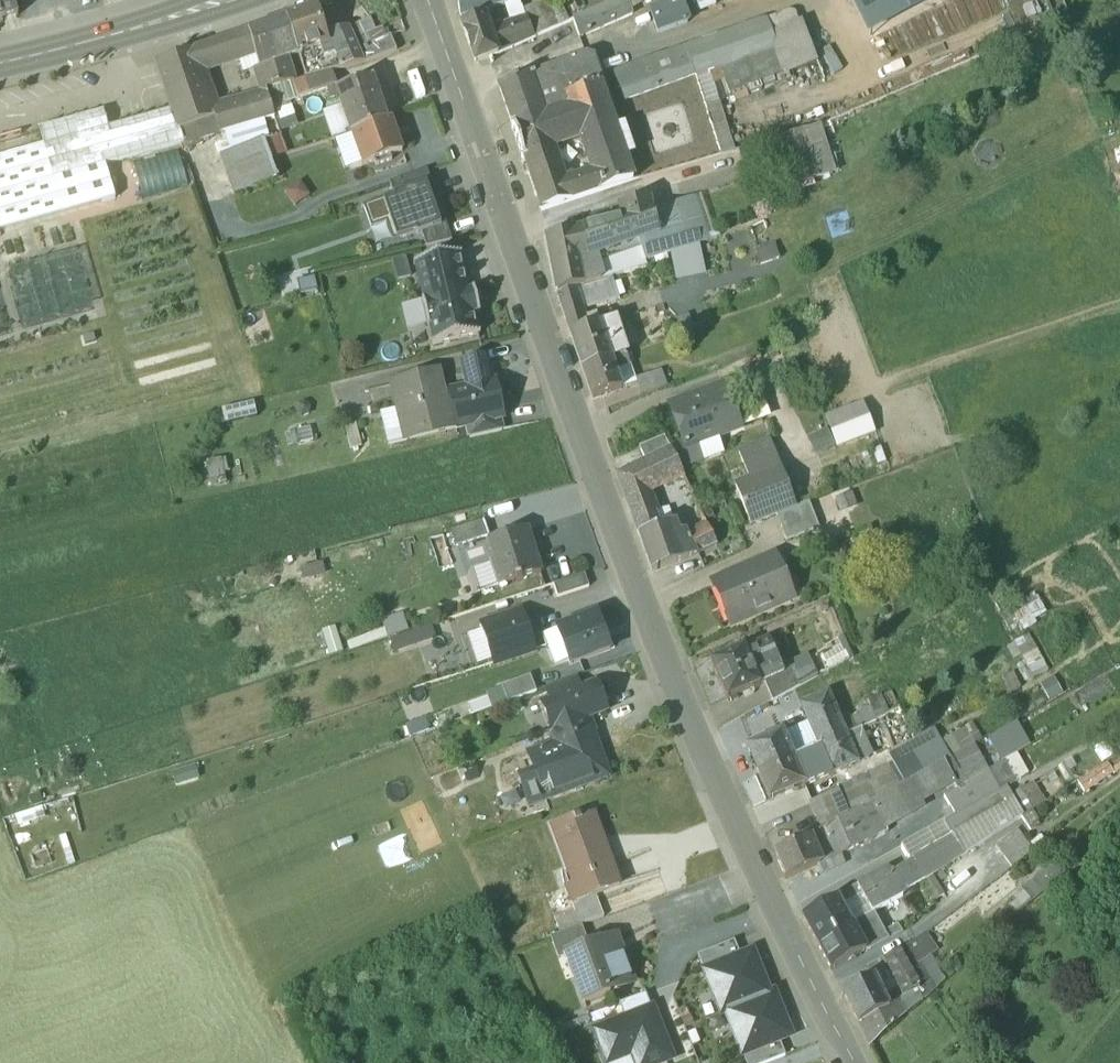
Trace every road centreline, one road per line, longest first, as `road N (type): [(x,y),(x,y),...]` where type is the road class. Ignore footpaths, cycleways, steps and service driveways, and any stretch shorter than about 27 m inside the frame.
road 1 (residential): [(855,1062),(713,774),(645,610),(428,0)]
road 2 (primary): [(0,65),(225,0)]

